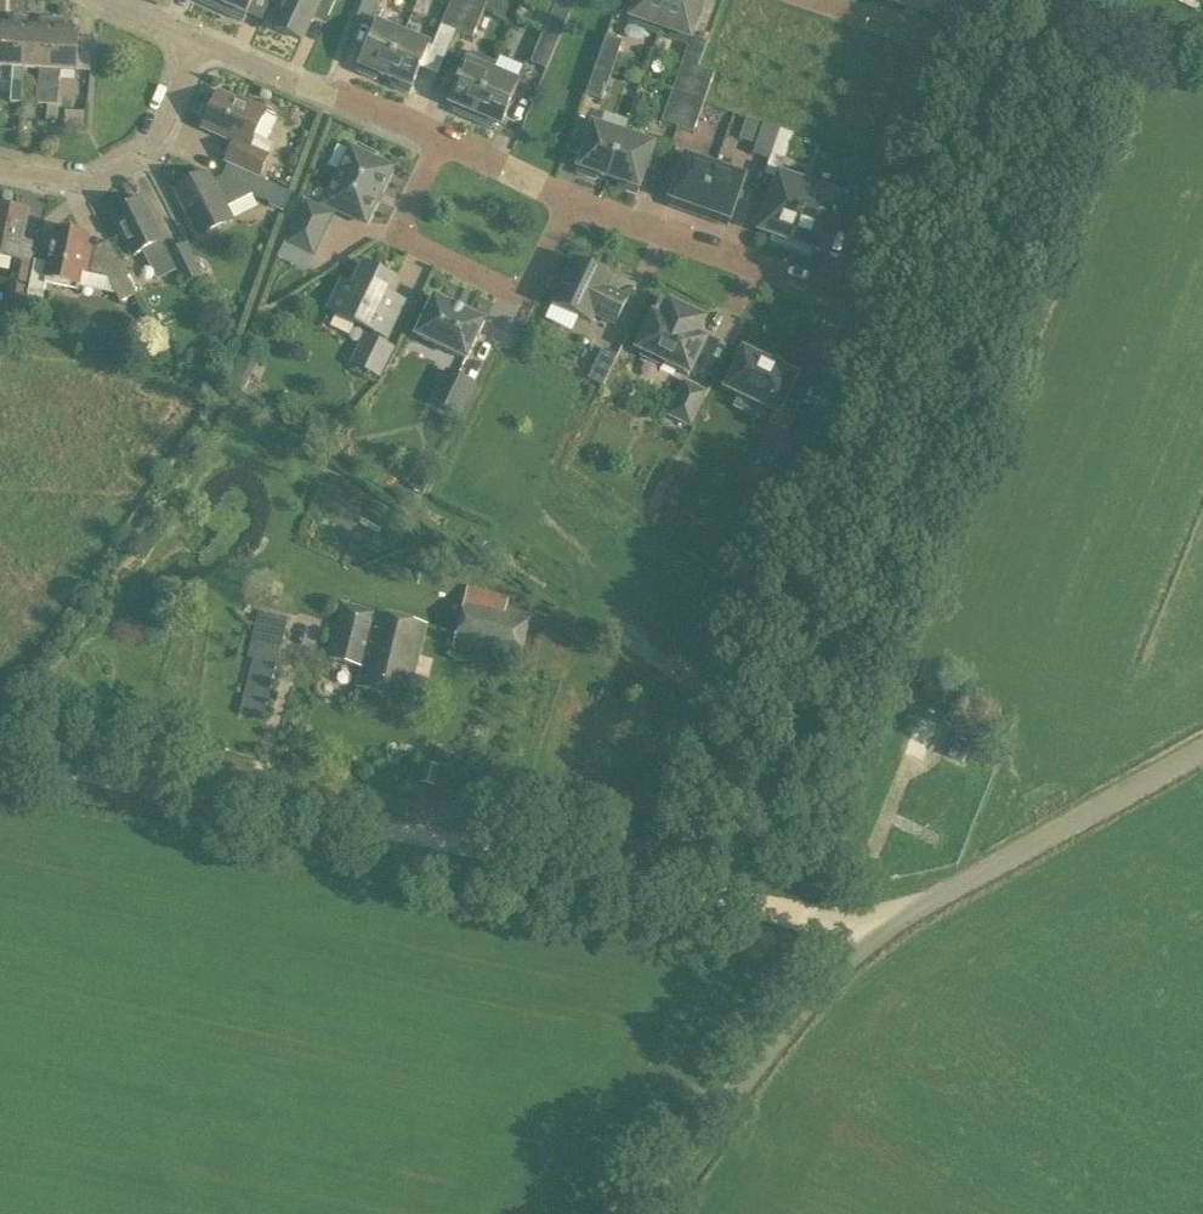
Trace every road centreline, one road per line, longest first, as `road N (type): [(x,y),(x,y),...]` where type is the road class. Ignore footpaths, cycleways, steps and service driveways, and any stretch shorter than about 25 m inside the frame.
road 1 (track): [(892,925),(0,750)]
road 2 (unclassified): [(645,1213),(814,995),(892,925),(1202,750)]
road 3 (residential): [(821,0),(926,35),(839,297),(571,199)]
road 4 (residential): [(439,141),(406,220),(405,241),(508,291),(530,286),(571,199)]
road 5 (residential): [(0,167),(97,180),(151,152),(200,41)]
road 6 (residential): [(439,141),(200,41)]
road 7 (residential): [(571,199),(439,141)]

